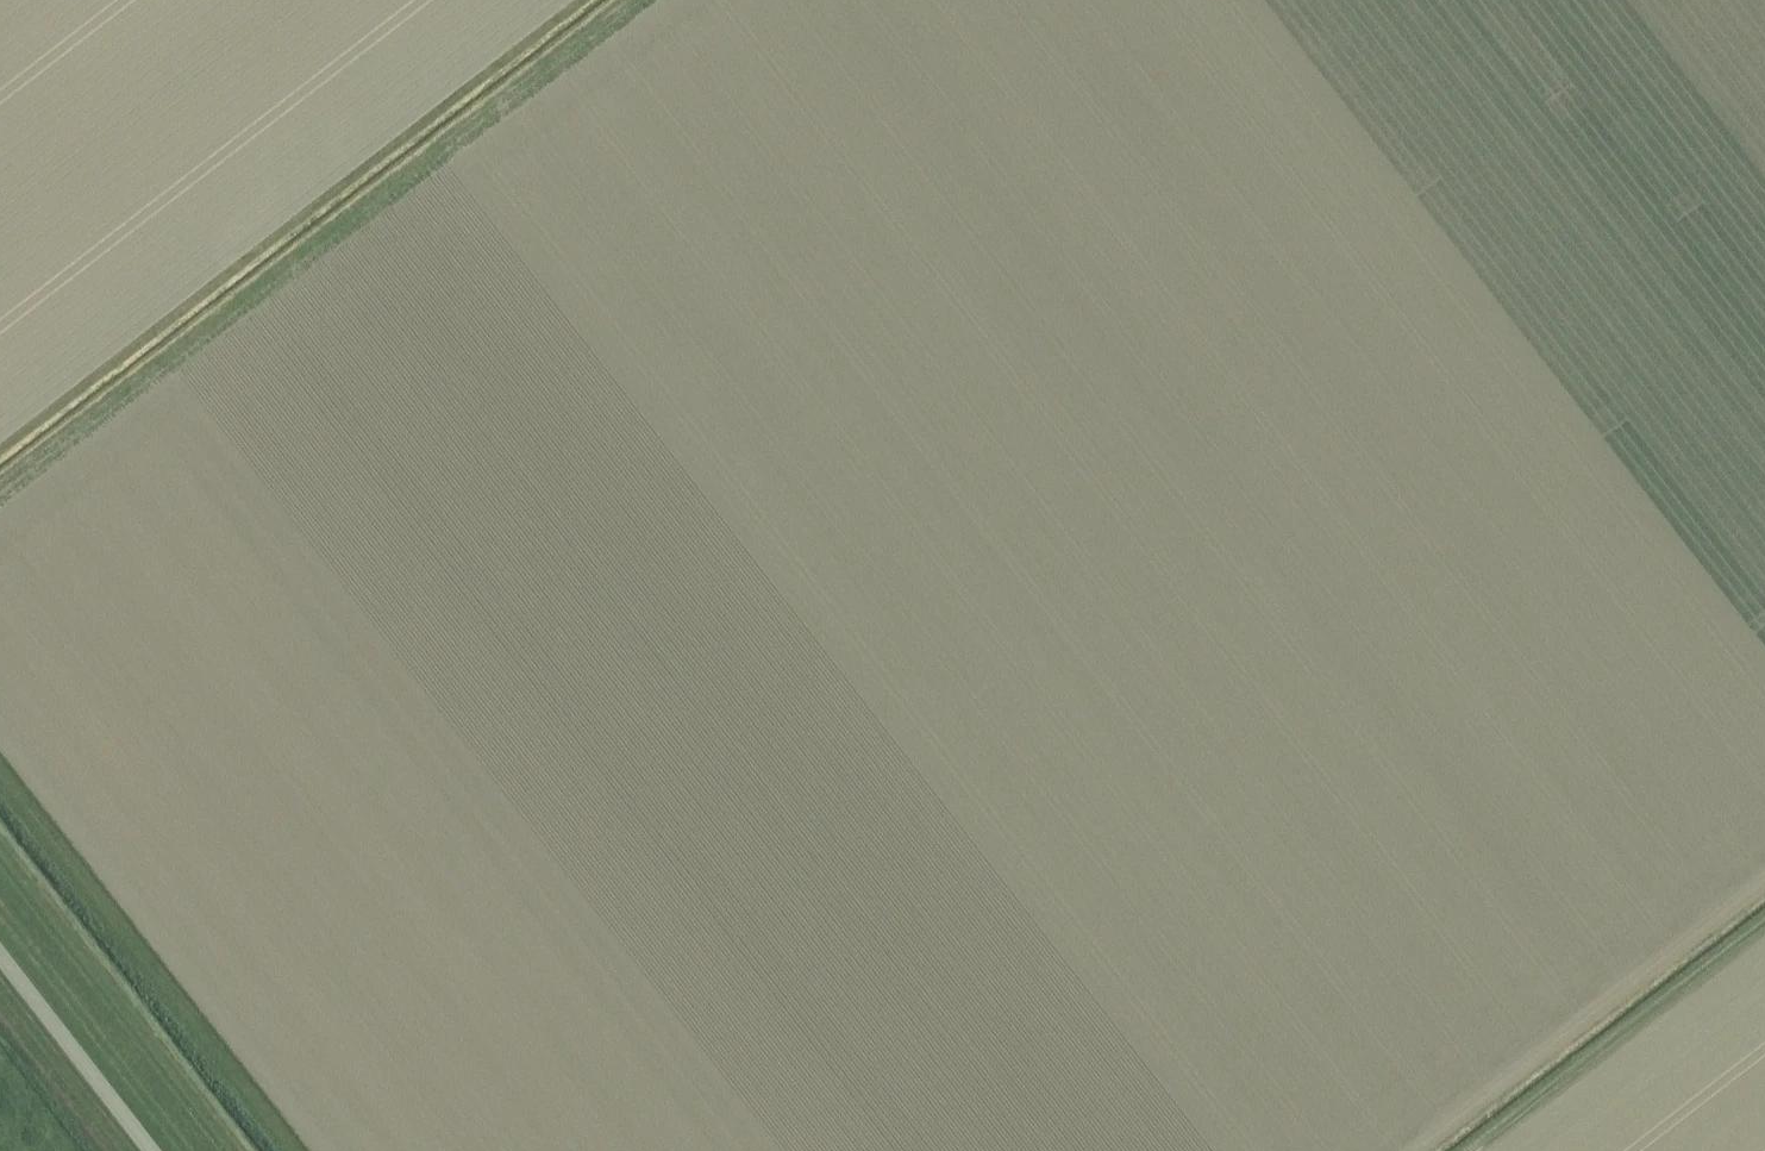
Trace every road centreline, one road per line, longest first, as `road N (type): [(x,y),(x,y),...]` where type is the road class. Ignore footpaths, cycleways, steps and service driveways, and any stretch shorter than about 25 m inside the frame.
road 1 (unclassified): [(163,1150),(0,948)]

